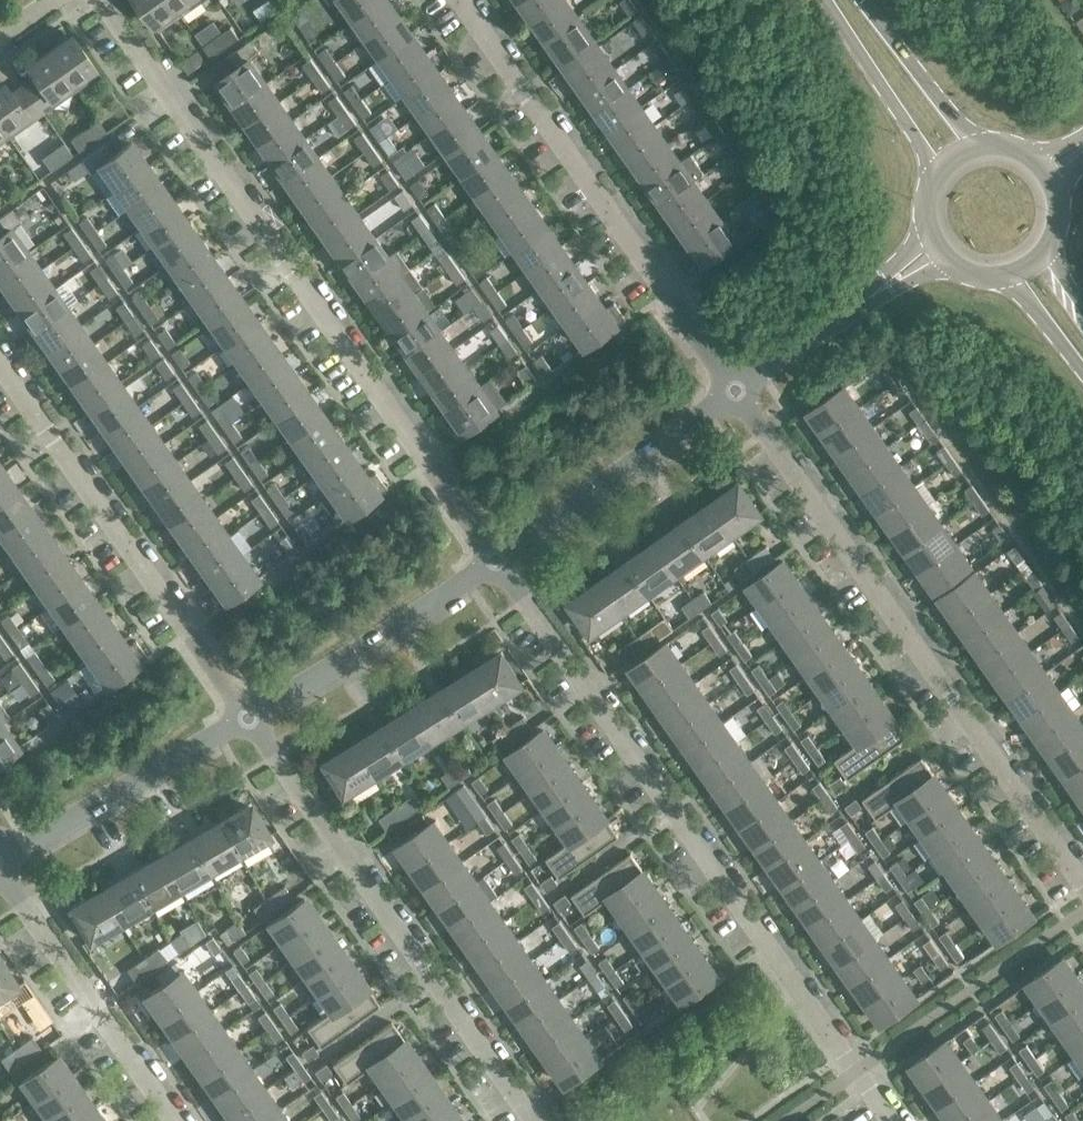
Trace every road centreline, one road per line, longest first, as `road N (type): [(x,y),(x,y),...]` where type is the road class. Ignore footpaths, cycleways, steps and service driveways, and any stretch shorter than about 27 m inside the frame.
road 1 (residential): [(888,1120),(494,558)]
road 2 (residential): [(494,558),(421,471),(100,0)]
road 3 (residential): [(1082,887),(735,393)]
road 4 (residential): [(535,1120),(248,716)]
road 5 (residential): [(735,393),(456,0)]
road 6 (residential): [(248,716),(0,365)]
road 7 (residential): [(178,1120),(0,865)]
road 8 (residential): [(248,716),(494,558)]
road 9 (residential): [(494,558),(735,393)]
road 10 (residential): [(0,858),(248,716)]
road 11 (secondary): [(825,0),(937,170)]
road 12 (residential): [(735,393),(884,287)]
road 13 (secondary): [(973,147),(865,0)]

